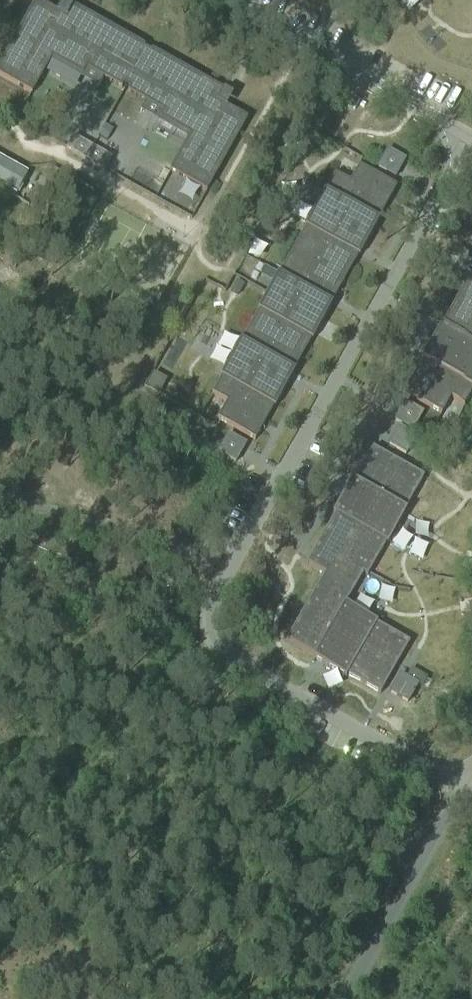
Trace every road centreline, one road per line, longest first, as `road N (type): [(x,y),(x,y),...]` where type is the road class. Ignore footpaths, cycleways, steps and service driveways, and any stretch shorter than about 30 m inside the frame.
road 1 (unclassified): [(461,787),(234,663),(204,629),(228,568),(468,138)]
road 2 (unclassified): [(233,0),(468,138)]
road 3 (unclassified): [(461,787),(344,998)]

